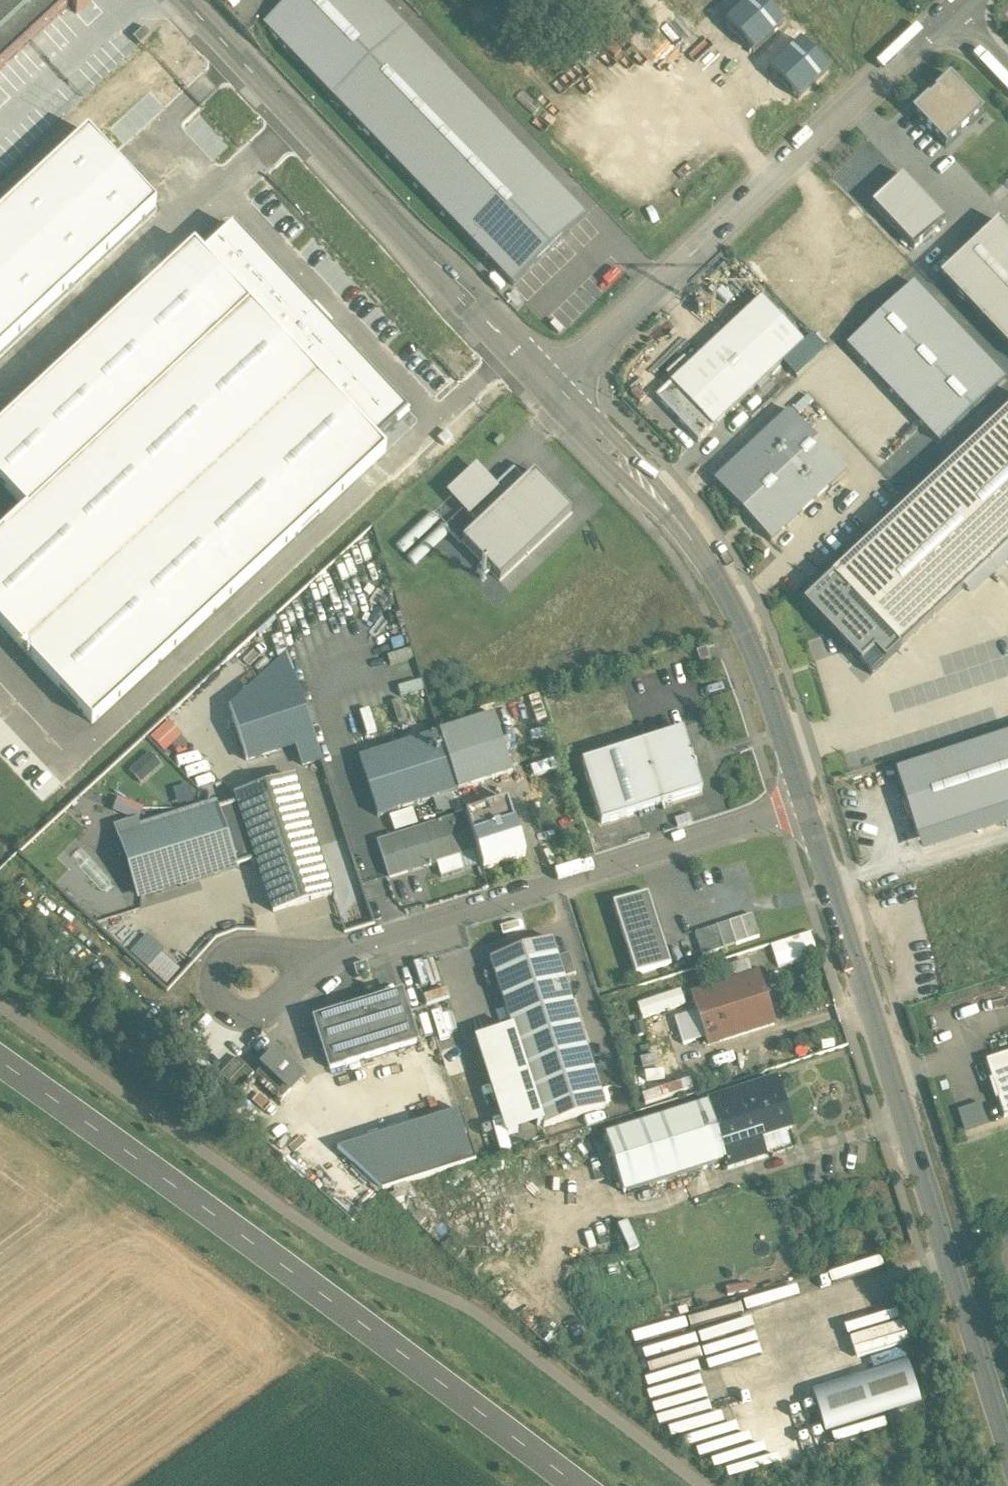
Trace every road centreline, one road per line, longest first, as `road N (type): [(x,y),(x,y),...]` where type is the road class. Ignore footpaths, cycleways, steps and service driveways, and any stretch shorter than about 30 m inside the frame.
road 1 (track): [(696,1485),(494,1325),(311,1225),(0,999)]
road 2 (secondary): [(0,1060),(578,1485)]
road 3 (tertiary): [(1007,1445),(801,799)]
road 4 (residential): [(246,984),(801,799)]
road 5 (unclassified): [(550,388),(948,11)]
road 6 (tertiary): [(550,388),(191,0)]
road 7 (tertiary): [(801,799),(734,613),(689,536),(550,388)]

